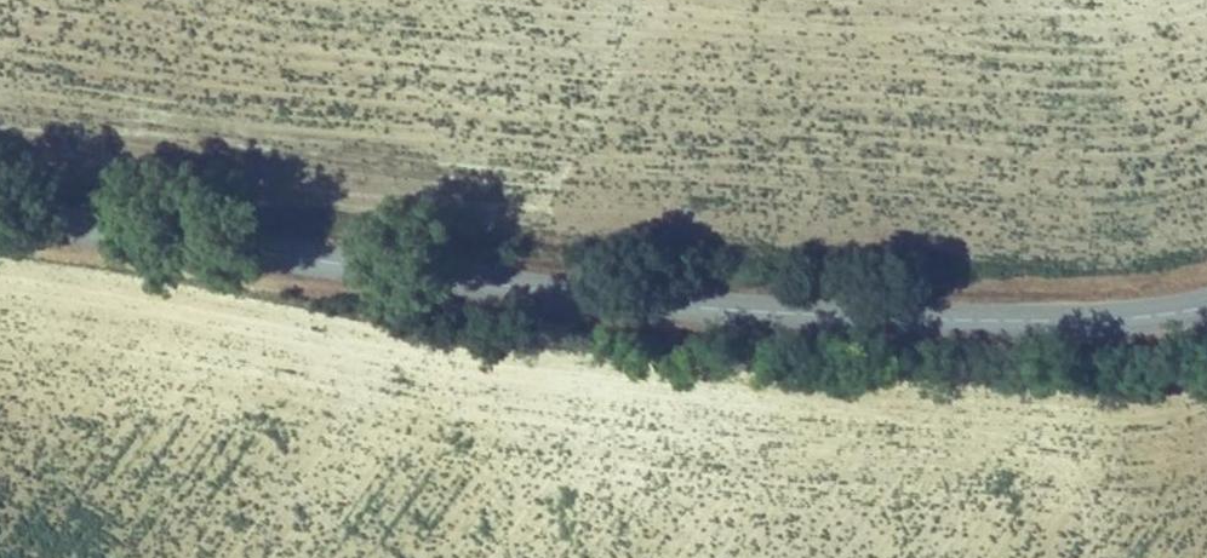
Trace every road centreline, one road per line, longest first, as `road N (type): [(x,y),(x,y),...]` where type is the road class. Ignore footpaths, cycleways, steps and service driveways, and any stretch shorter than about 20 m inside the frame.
road 1 (tertiary): [(0,218),(676,306),(1070,319),(1206,305)]

